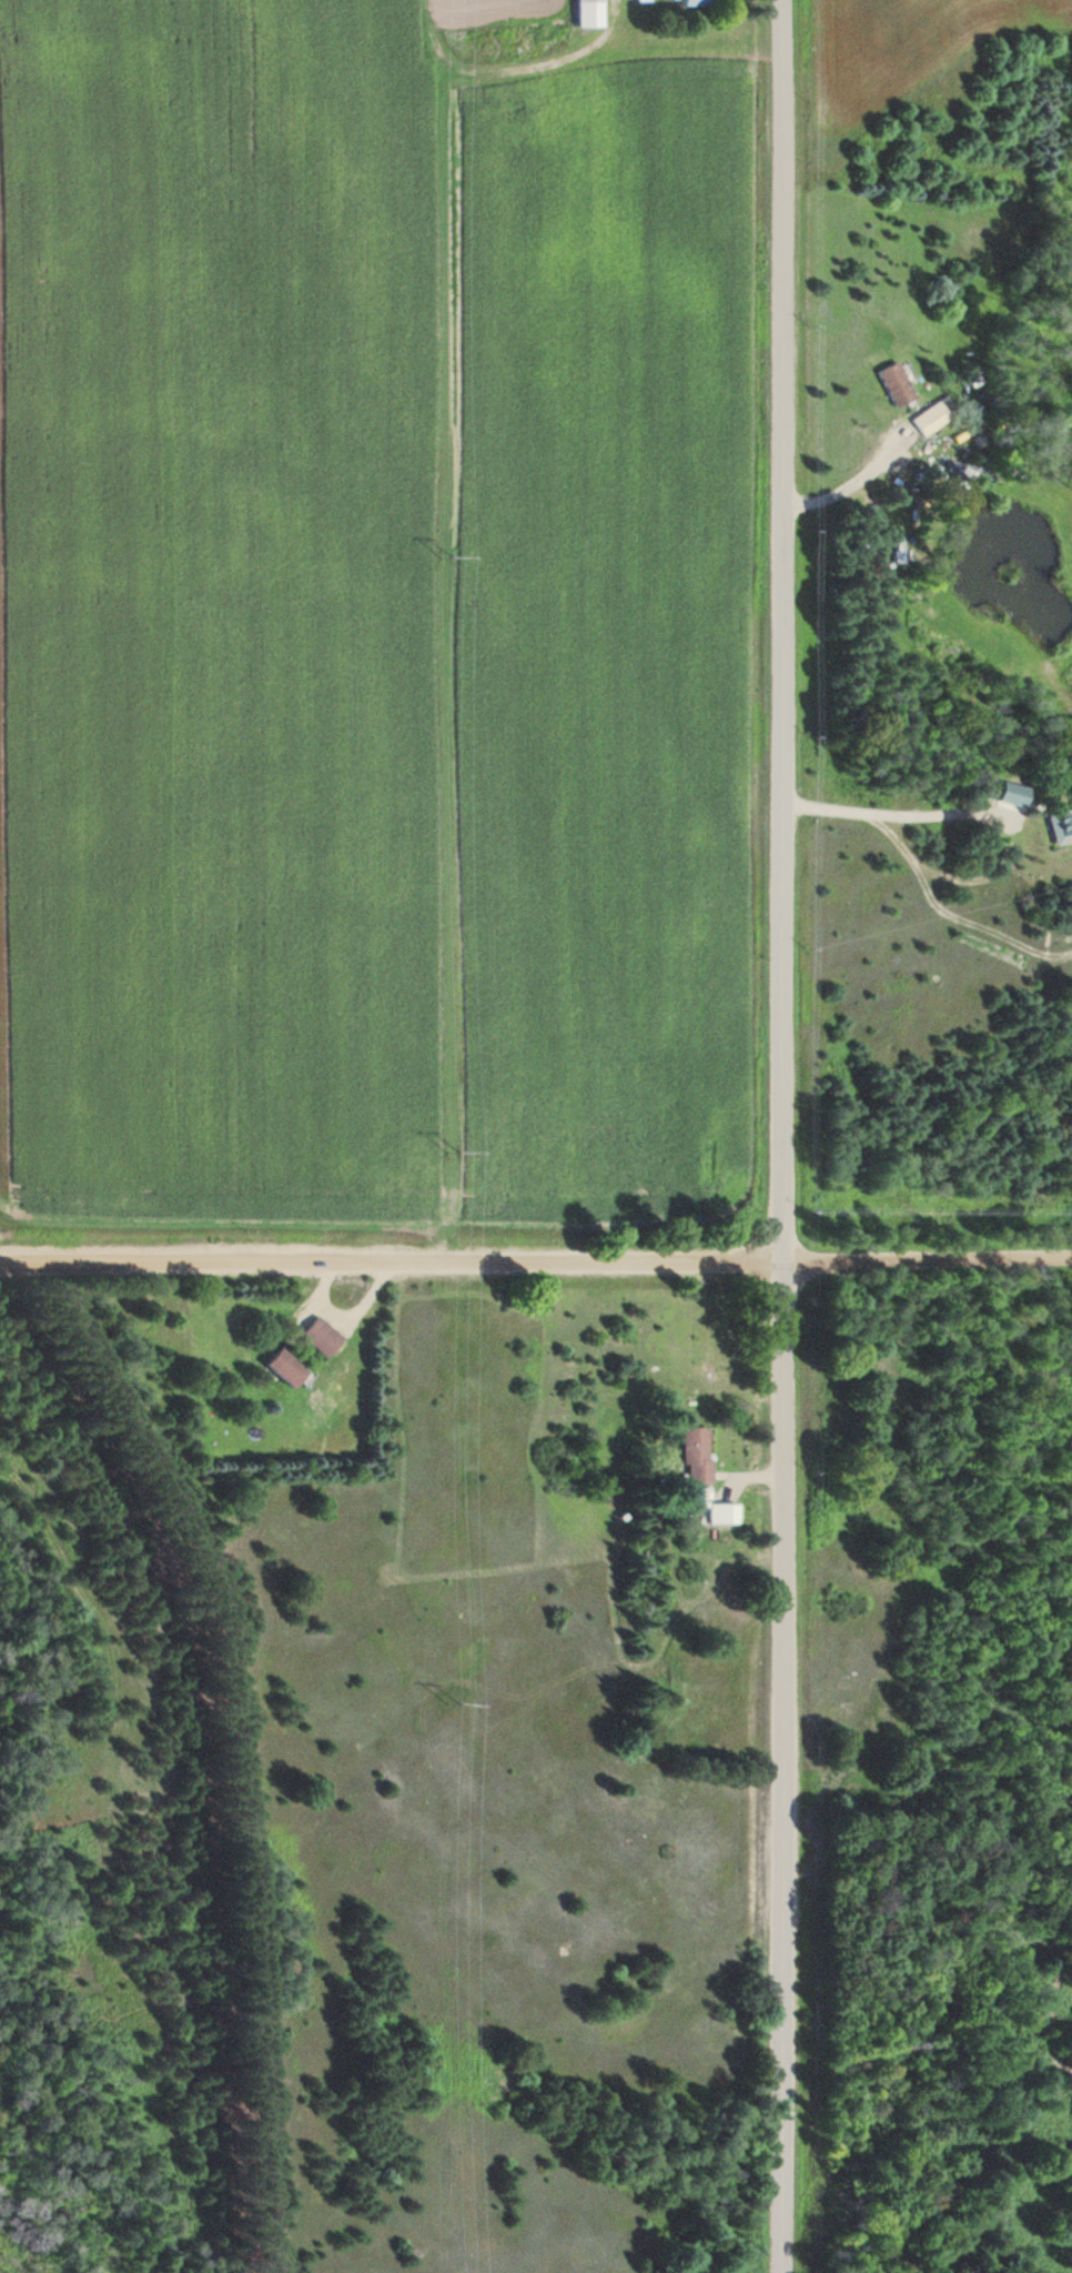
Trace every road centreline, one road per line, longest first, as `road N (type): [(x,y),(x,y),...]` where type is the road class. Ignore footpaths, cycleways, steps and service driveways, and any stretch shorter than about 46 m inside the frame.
road 1 (residential): [(785,2272),(786,0)]
road 2 (residential): [(0,1265),(1071,1262)]

